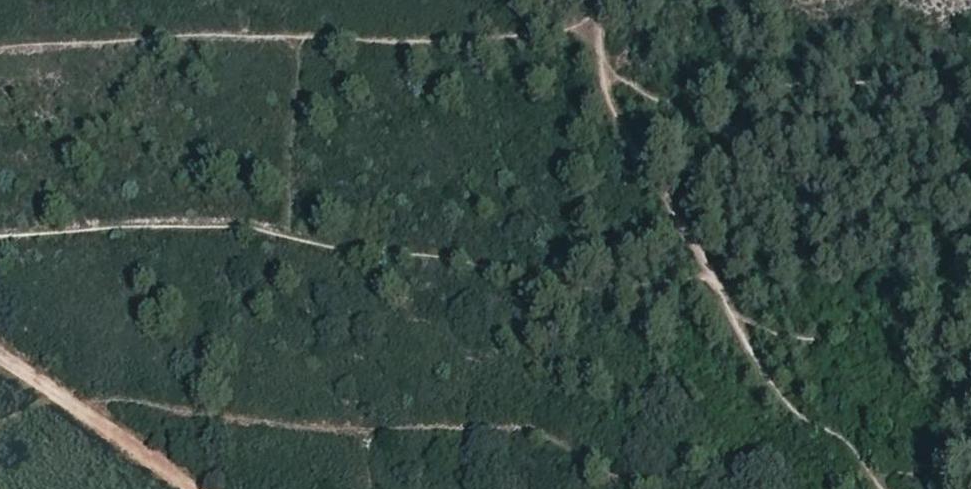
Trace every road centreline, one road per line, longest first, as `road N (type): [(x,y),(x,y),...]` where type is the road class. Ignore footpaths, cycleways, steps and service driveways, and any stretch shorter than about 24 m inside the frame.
road 1 (track): [(599,0),(608,94),(748,343),(792,416),(853,446),(884,488)]
road 2 (track): [(0,353),(190,488)]

